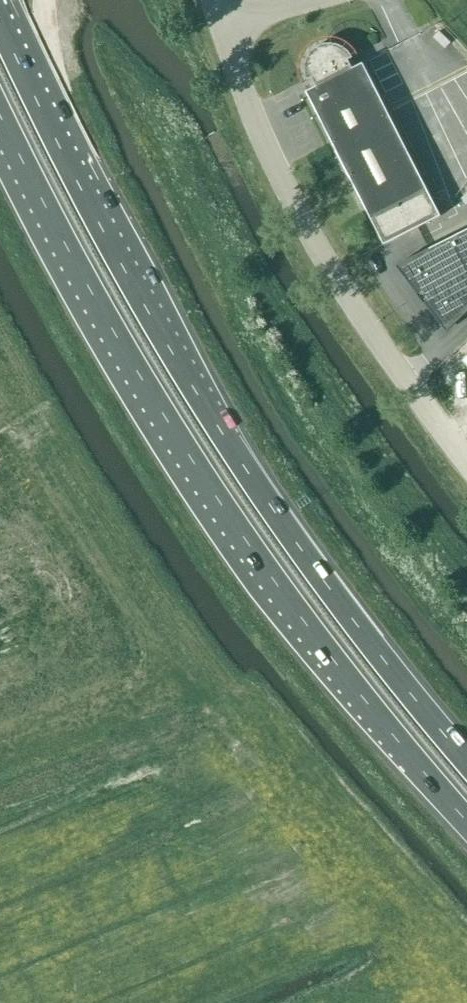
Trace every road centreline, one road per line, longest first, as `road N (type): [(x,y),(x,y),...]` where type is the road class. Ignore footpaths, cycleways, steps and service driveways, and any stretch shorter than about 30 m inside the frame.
road 1 (trunk): [(0,115),(107,322),(182,445),(359,693),(466,820)]
road 2 (trunk): [(466,759),(380,654),(188,382),(19,66)]
road 3 (unclassified): [(466,463),(335,276),(293,202),(221,23)]

